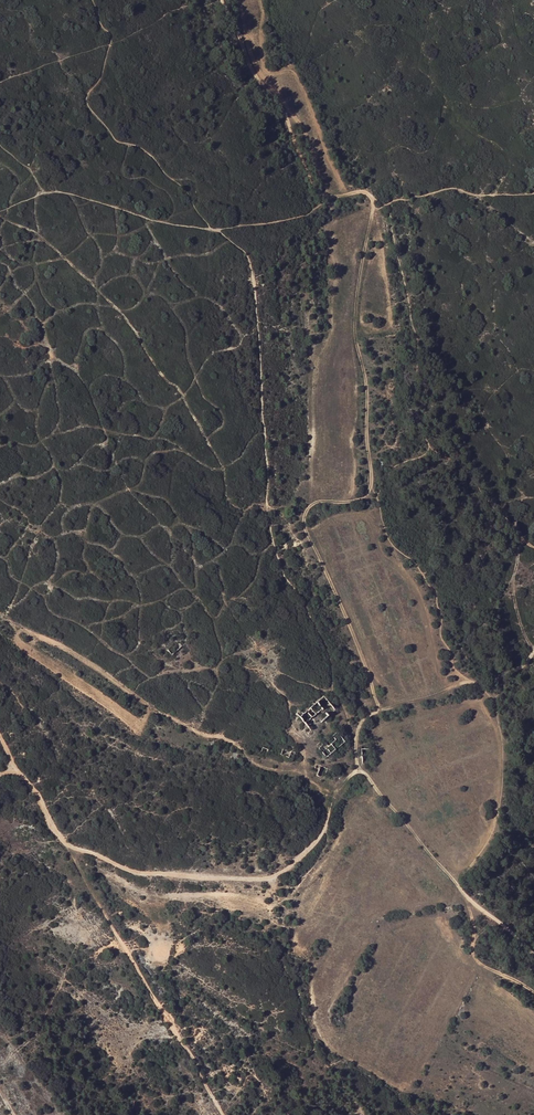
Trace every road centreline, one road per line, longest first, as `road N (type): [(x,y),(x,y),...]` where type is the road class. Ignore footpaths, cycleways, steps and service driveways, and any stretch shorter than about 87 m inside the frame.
road 1 (track): [(222,0),(255,77),(290,121),(314,184),(331,198),(361,191),(372,197),(355,327),(371,485),(360,498),(314,504),(304,526),(382,711)]
road 2 (track): [(533,945),(459,885),(364,772),(352,774),(313,846),(278,874),(170,875),(128,871),(67,844),(0,740)]
road 3 (track): [(371,485),(394,545),(441,609),(458,666),(480,685),(498,720),(495,829),(459,885),(474,954),(533,989)]
road 4 (track): [(67,844),(224,1114)]
road 5 (track): [(533,649),(502,678),(362,720),(352,774)]

